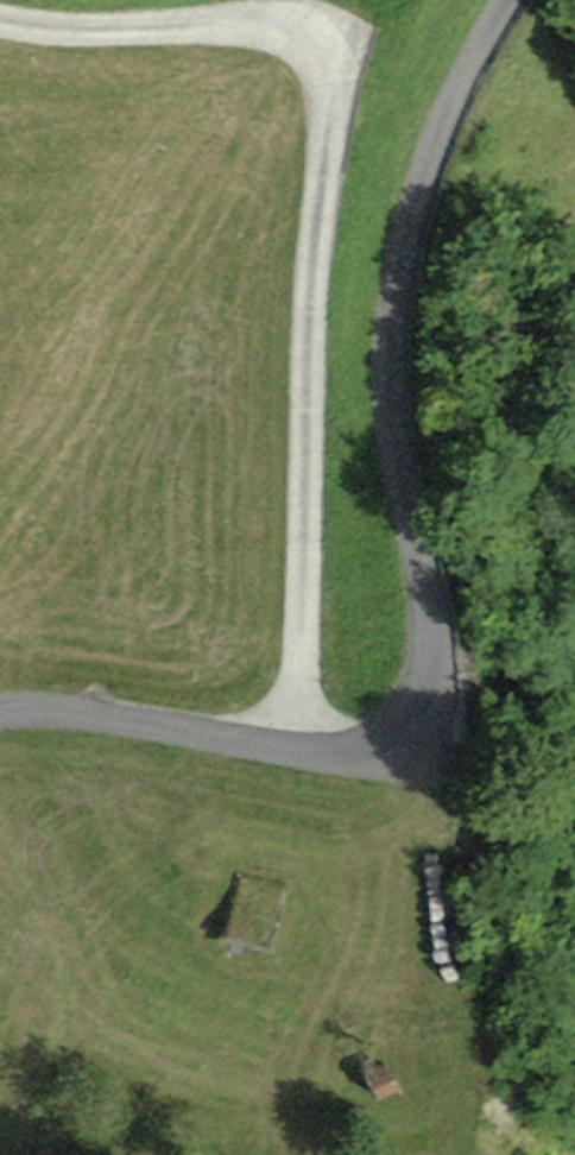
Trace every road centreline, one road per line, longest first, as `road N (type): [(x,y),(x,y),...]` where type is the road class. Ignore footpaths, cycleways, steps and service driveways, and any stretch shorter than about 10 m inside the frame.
road 1 (unclassified): [(513,0),(422,191),(397,309),(404,493),(431,619),(428,706),(413,732),(389,748),(353,755),(77,713),(0,712)]
road 2 (track): [(0,18),(52,28),(279,28),(313,42),(327,64),(333,89),(292,749)]

